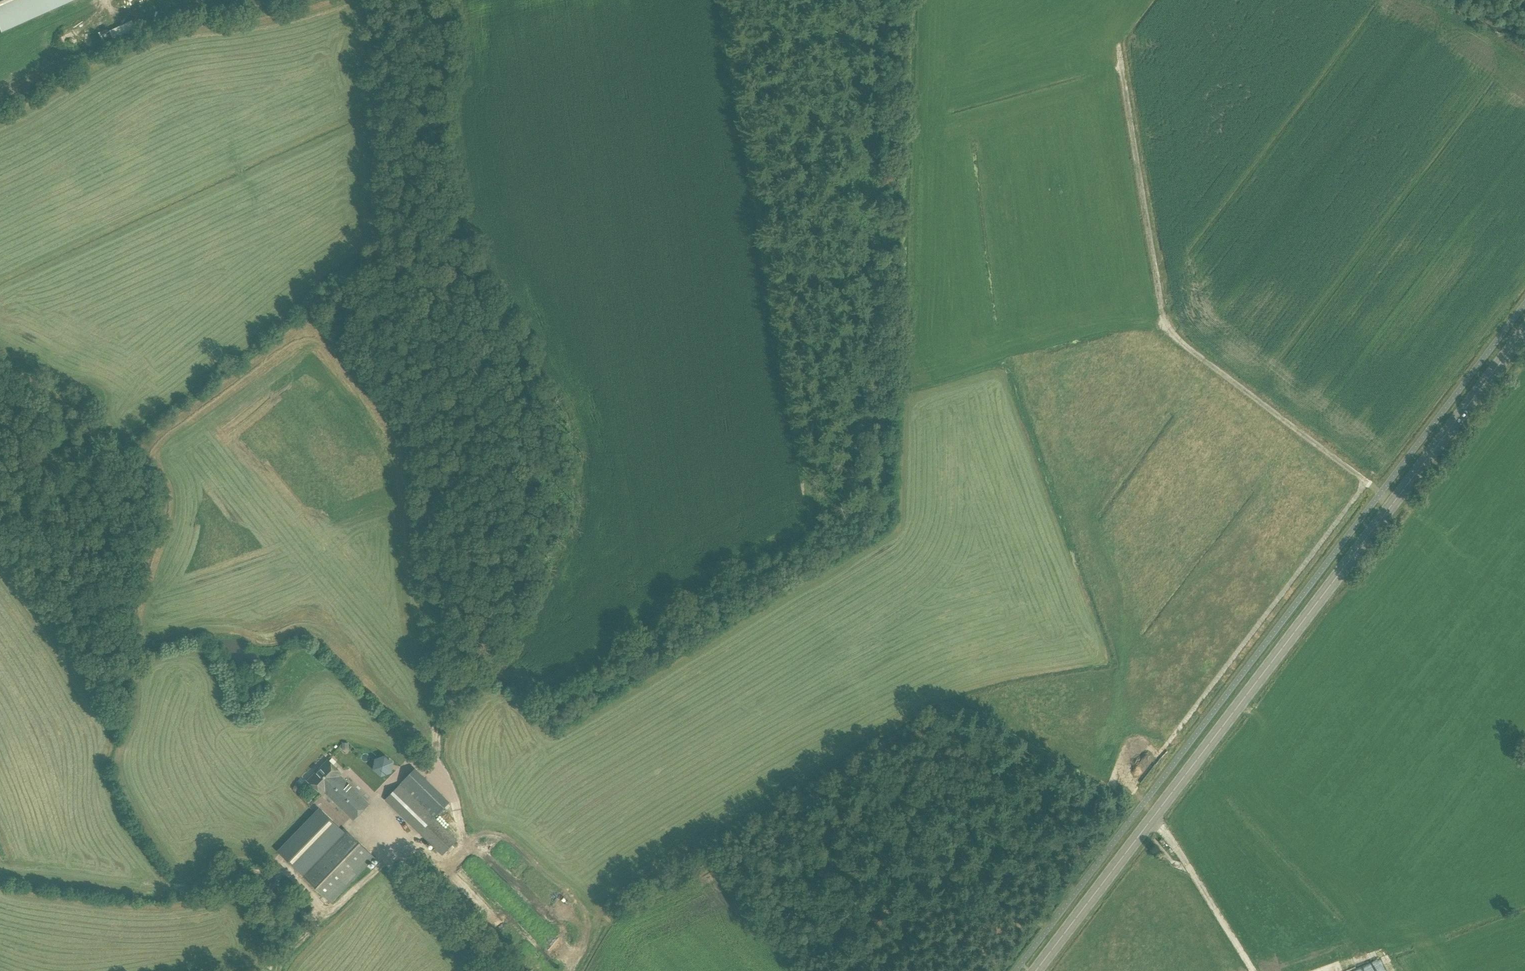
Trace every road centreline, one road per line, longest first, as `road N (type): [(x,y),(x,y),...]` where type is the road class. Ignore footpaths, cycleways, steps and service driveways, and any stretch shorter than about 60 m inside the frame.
road 1 (primary): [(1036,970),(1394,504)]
road 2 (unclassified): [(1394,504),(1163,320),(1112,44)]
road 3 (primary): [(1394,504),(1524,333)]

